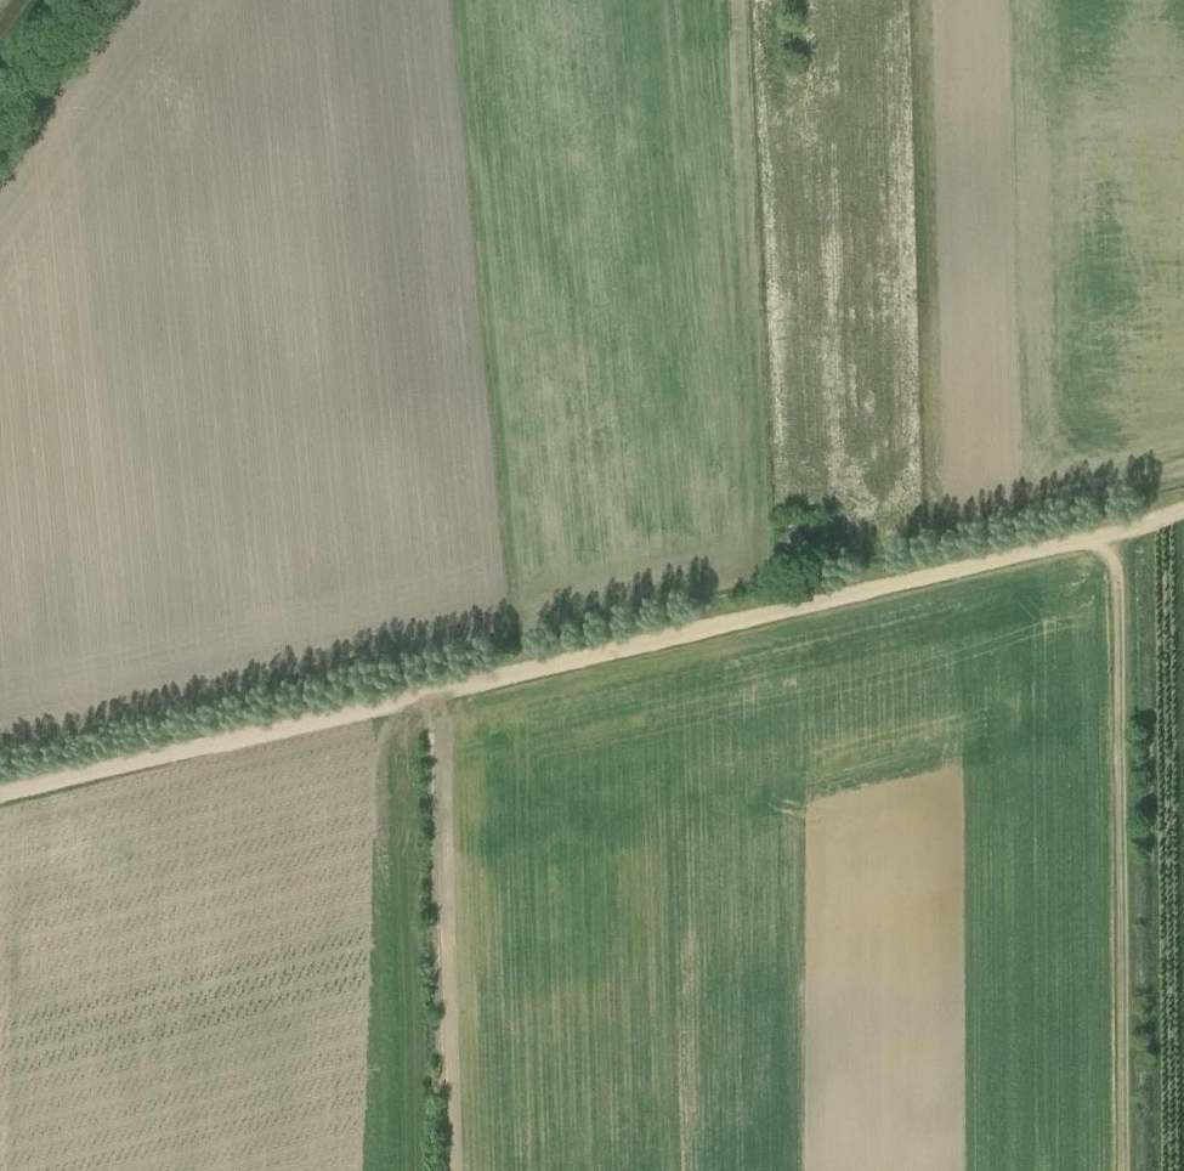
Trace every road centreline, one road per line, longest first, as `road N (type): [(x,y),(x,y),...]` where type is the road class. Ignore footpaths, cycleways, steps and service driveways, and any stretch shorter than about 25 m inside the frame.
road 1 (unclassified): [(0,97),(72,0)]

